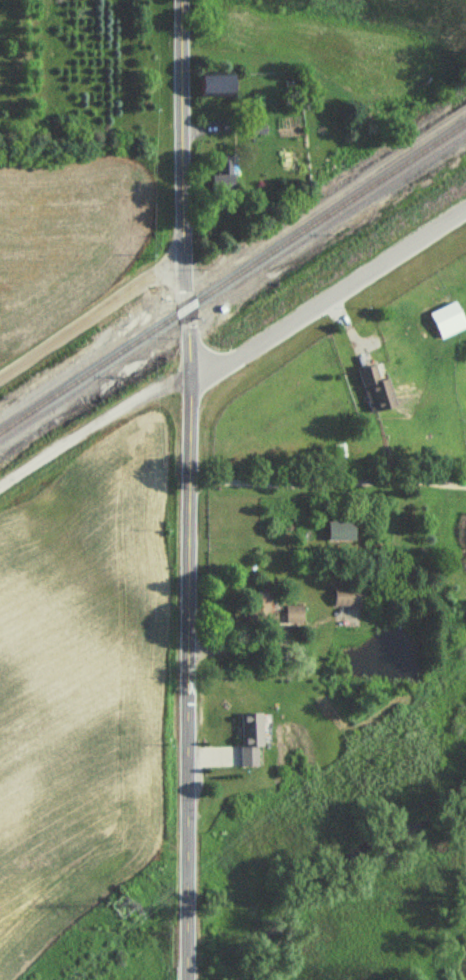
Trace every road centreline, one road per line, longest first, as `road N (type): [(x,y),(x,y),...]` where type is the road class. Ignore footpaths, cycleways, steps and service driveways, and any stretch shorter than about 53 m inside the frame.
road 1 (tertiary): [(188,979),(183,0)]
road 2 (residential): [(190,393),(465,213)]
road 3 (residential): [(0,378),(143,282),(187,265)]

